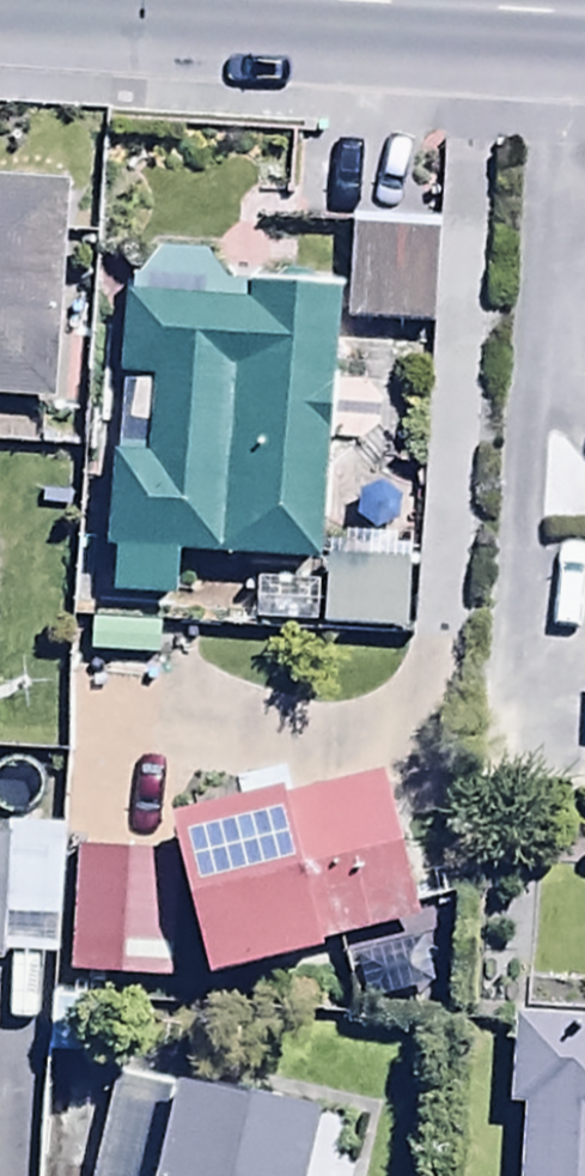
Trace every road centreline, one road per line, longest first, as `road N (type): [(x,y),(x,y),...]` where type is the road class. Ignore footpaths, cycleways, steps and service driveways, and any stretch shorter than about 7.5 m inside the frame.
road 1 (secondary): [(584,12),(381,0)]

